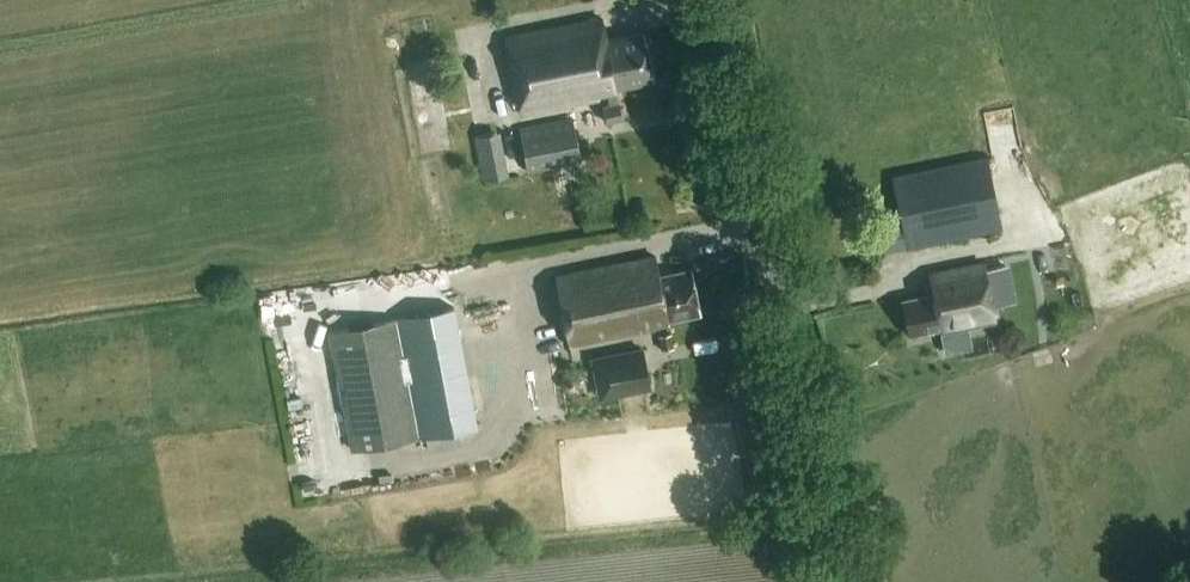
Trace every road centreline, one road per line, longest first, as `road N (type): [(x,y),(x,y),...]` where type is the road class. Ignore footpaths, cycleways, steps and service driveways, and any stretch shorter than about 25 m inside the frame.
road 1 (tertiary): [(838,581),(722,0)]

